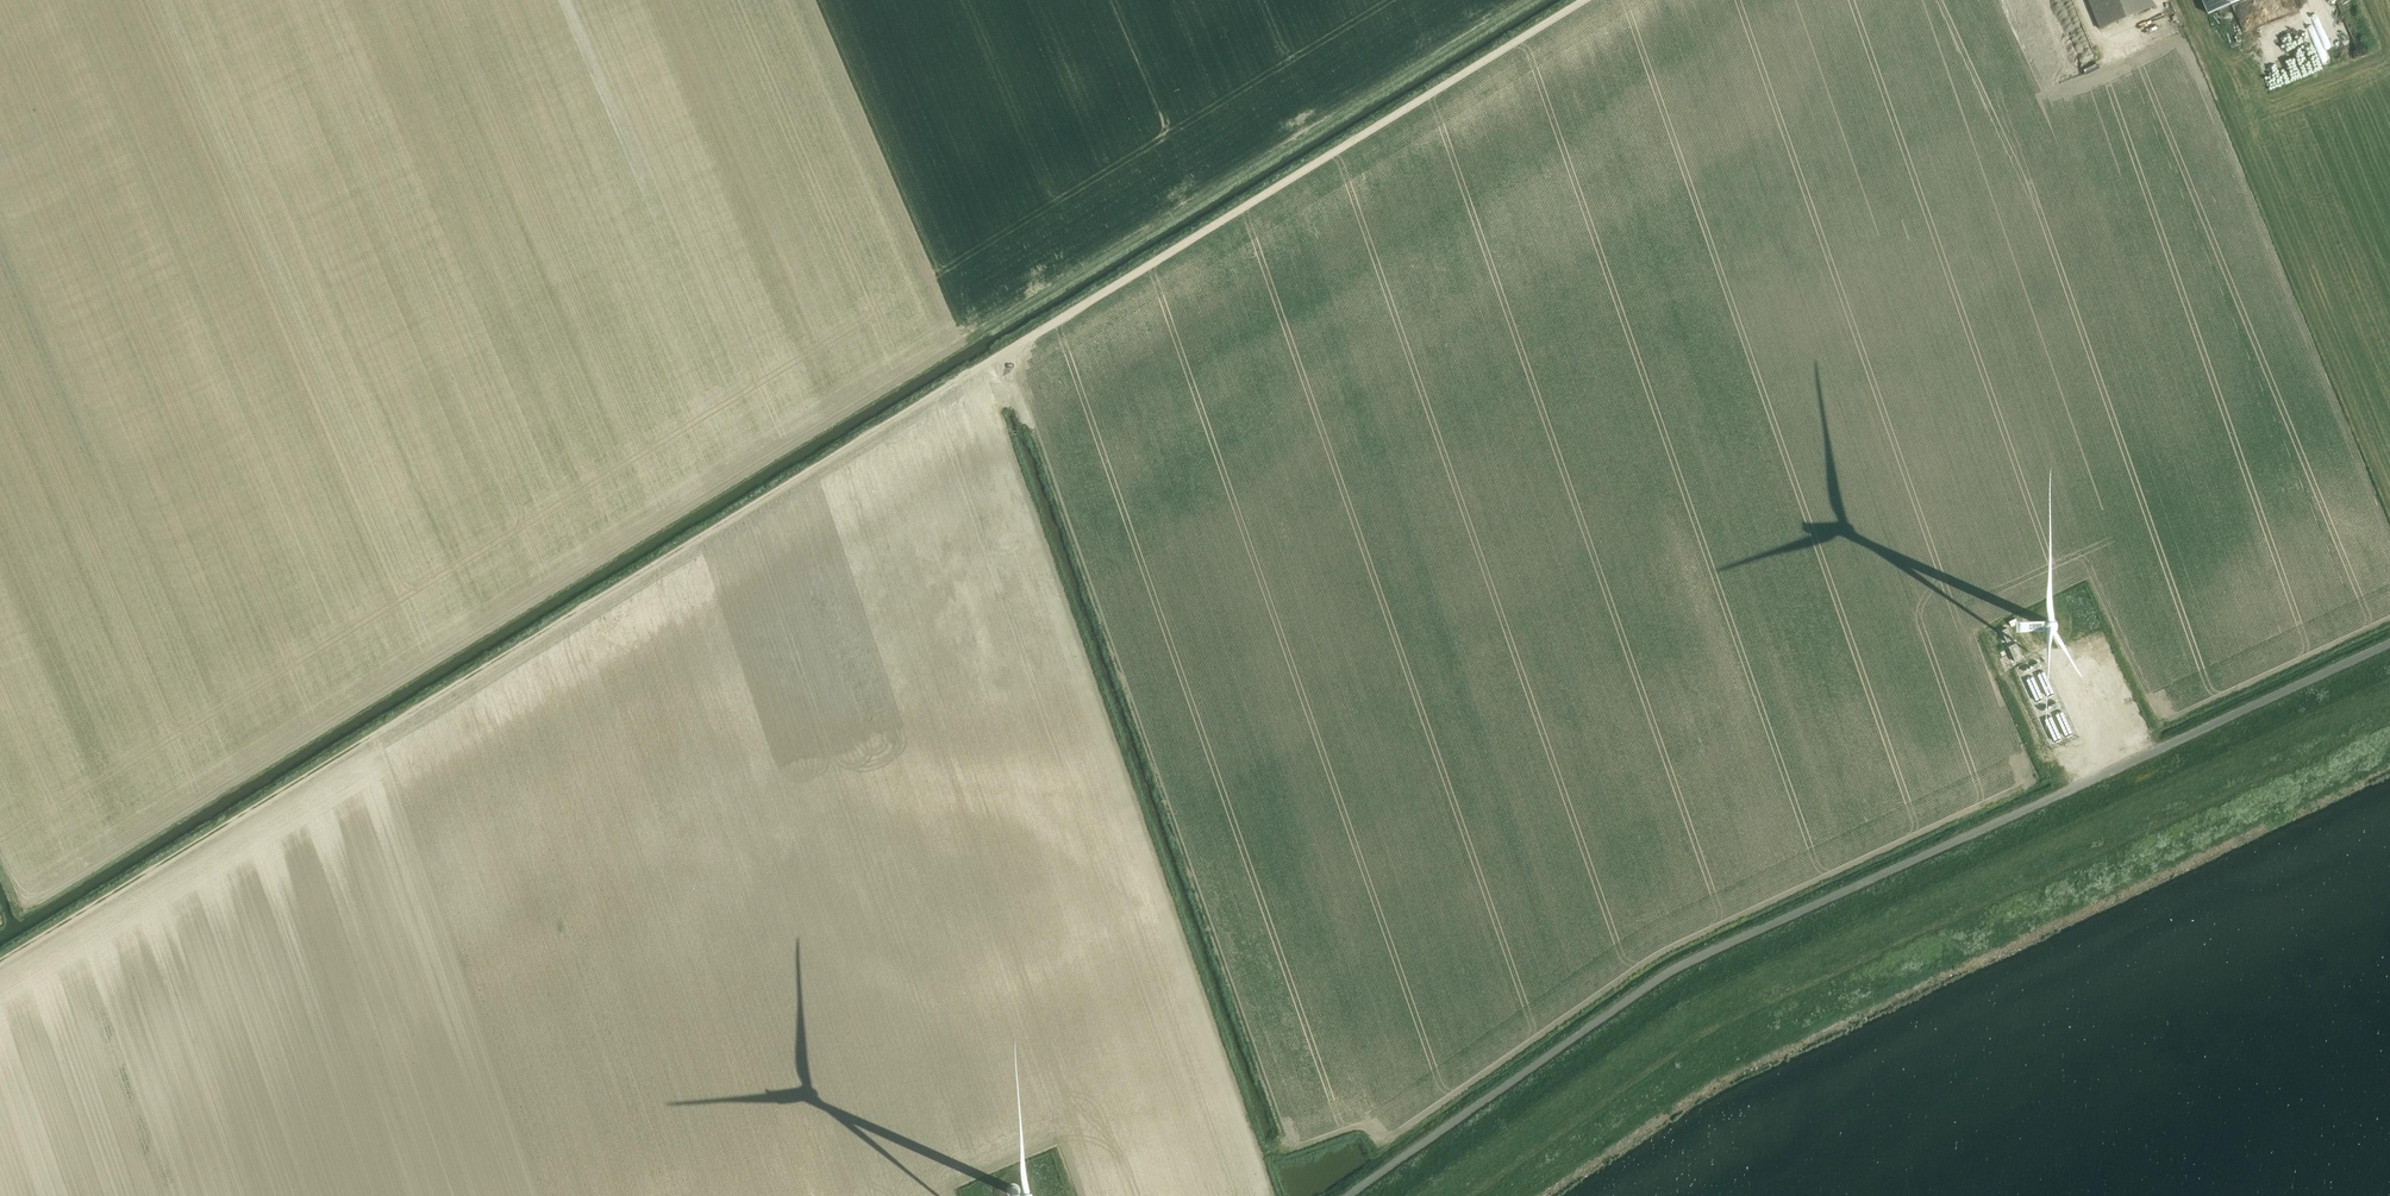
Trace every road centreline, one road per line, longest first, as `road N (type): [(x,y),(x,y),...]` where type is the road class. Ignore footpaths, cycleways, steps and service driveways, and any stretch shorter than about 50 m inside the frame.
road 1 (track): [(0,958),(680,550)]

